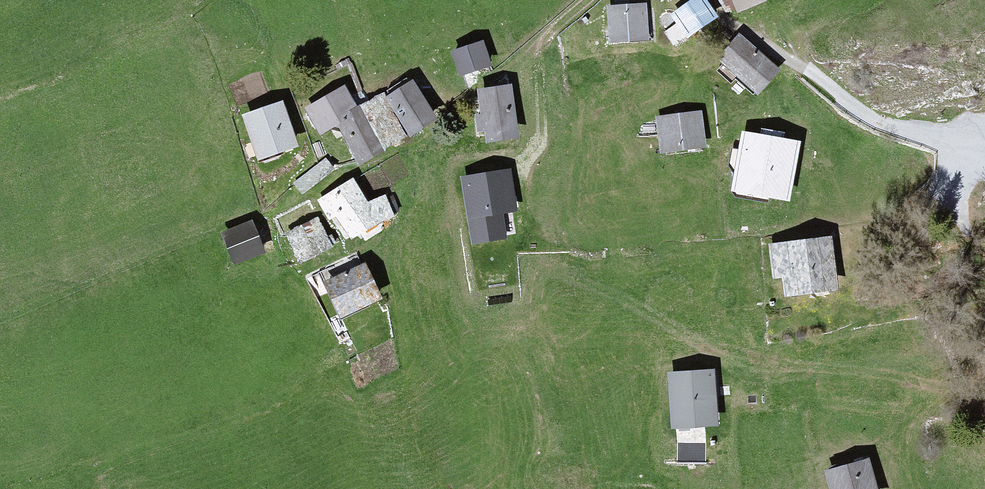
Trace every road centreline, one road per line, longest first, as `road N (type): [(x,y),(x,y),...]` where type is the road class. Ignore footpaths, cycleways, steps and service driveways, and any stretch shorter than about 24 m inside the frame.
road 1 (track): [(984,354),(798,366),(743,379)]
road 2 (residential): [(984,158),(866,116),(788,59)]
road 3 (track): [(585,0),(551,30),(541,53),(542,144)]

